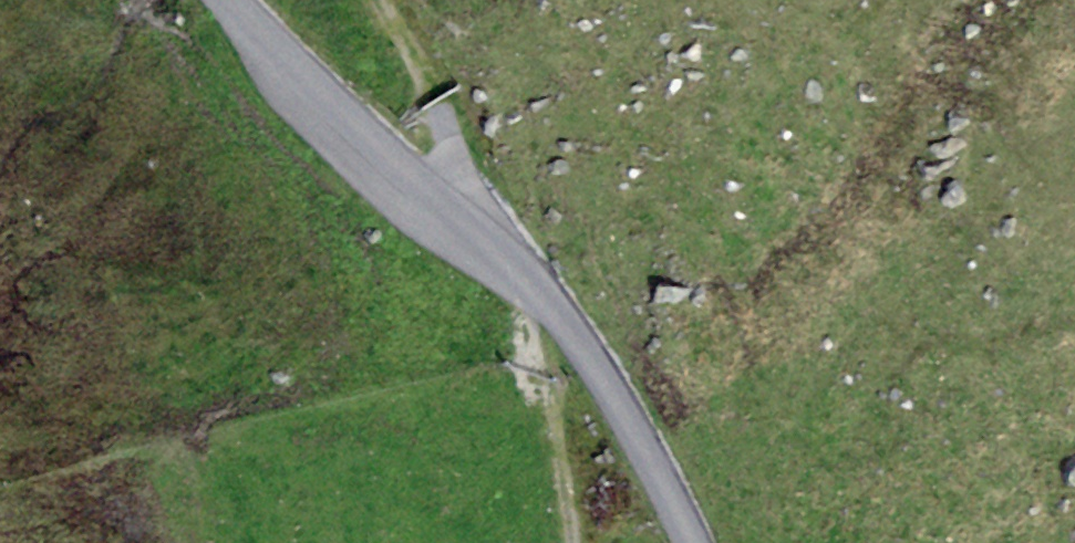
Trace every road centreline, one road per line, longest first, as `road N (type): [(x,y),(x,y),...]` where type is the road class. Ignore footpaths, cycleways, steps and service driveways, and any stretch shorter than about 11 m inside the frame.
road 1 (tertiary): [(224,0),(515,265),(696,542)]
road 2 (track): [(384,0),(515,265),(584,542)]

